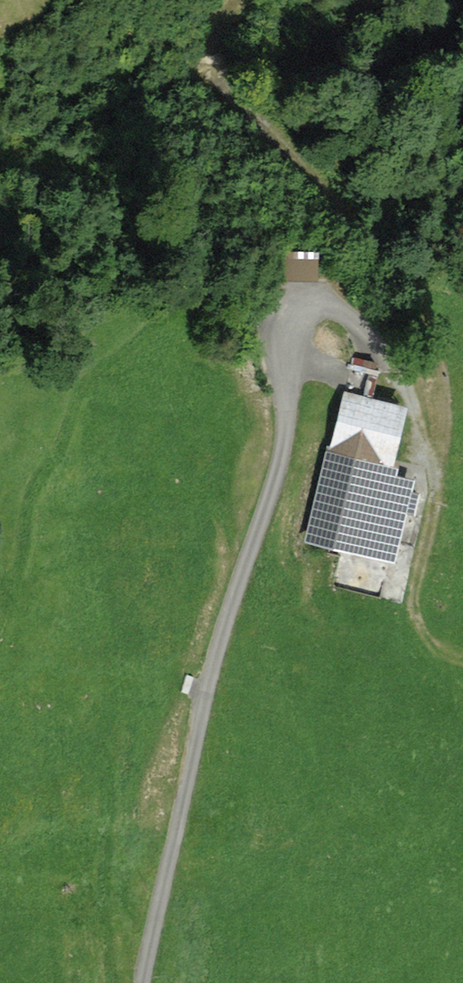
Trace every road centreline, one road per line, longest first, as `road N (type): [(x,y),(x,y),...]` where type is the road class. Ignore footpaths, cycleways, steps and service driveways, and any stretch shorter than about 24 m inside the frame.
road 1 (track): [(143,982),(203,708),(280,465),(287,429),(284,363),(273,337),(293,298),(315,295),(336,305),(380,341),(416,407),(436,502),(412,615),(428,643),(462,663)]
road 2 (track): [(433,473),(445,396),(437,349),(394,267),(220,86),(212,64),(217,27),(234,0)]

